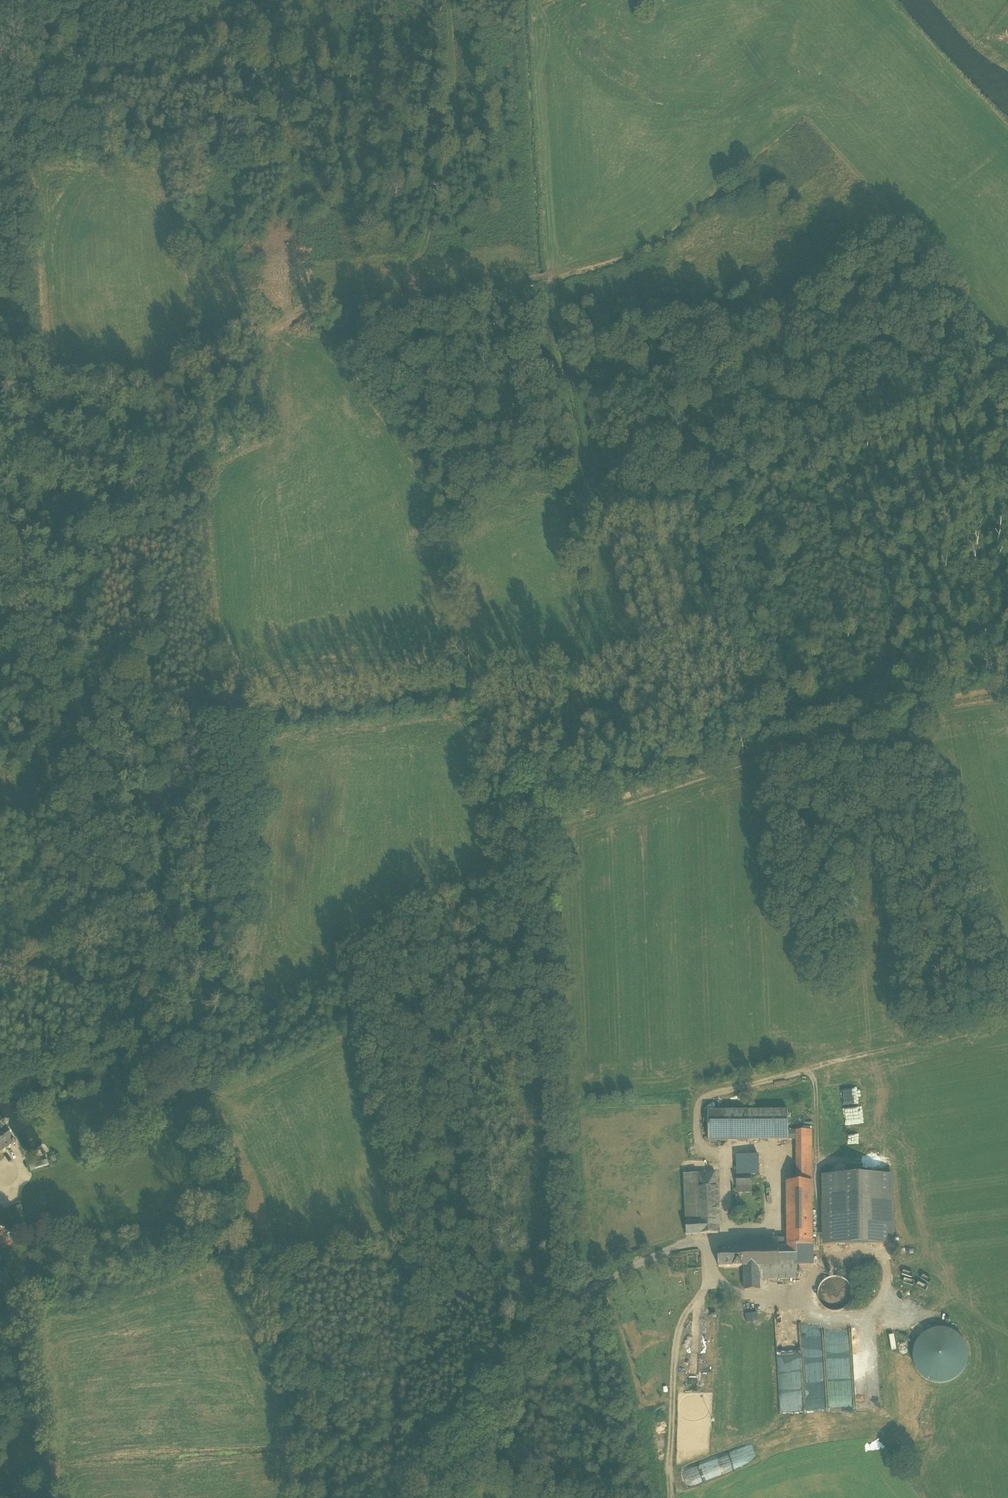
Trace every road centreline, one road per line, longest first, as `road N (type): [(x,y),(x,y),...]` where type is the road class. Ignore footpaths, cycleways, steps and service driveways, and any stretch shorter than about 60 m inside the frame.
road 1 (unclassified): [(730,1242),(664,1252),(582,1295),(530,1344),(455,1452),(397,1497)]
road 2 (track): [(671,1497),(678,1335),(711,1274),(711,1243)]

